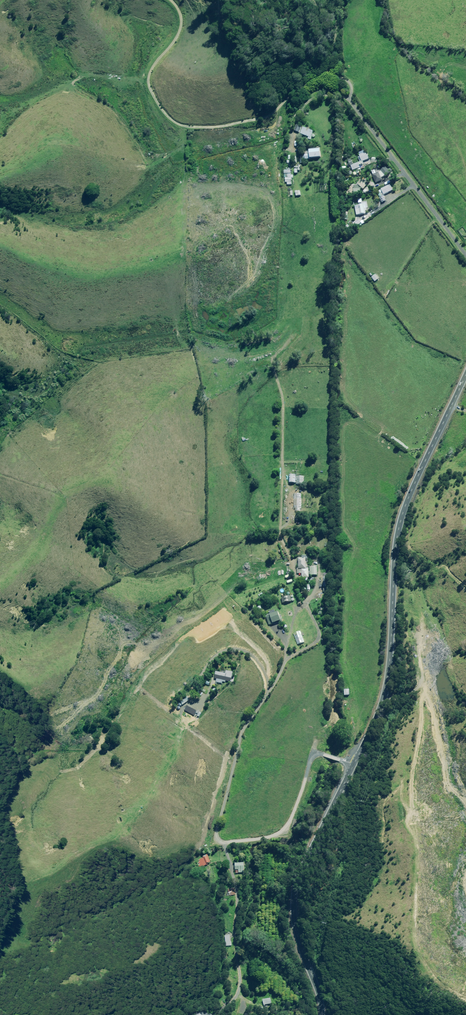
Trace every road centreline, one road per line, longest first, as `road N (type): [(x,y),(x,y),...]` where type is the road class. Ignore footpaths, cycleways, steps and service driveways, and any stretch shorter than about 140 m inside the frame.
road 1 (primary): [(465,376),(404,509),(382,702),(315,842)]
road 2 (residential): [(309,610),(320,637),(285,662),(242,733),(216,832),(223,843),(288,834),(315,842)]
road 3 (unclassified): [(465,255),(350,100)]
road 4 (primary): [(315,842),(294,911),(323,1014)]

